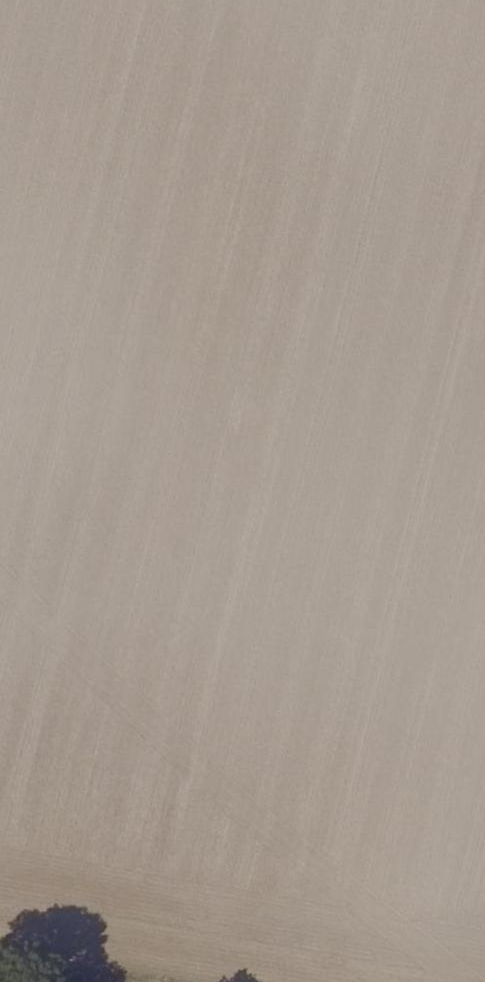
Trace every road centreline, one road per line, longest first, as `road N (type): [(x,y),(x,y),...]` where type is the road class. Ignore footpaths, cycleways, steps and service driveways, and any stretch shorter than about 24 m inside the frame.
road 1 (track): [(0,959),(142,981)]

